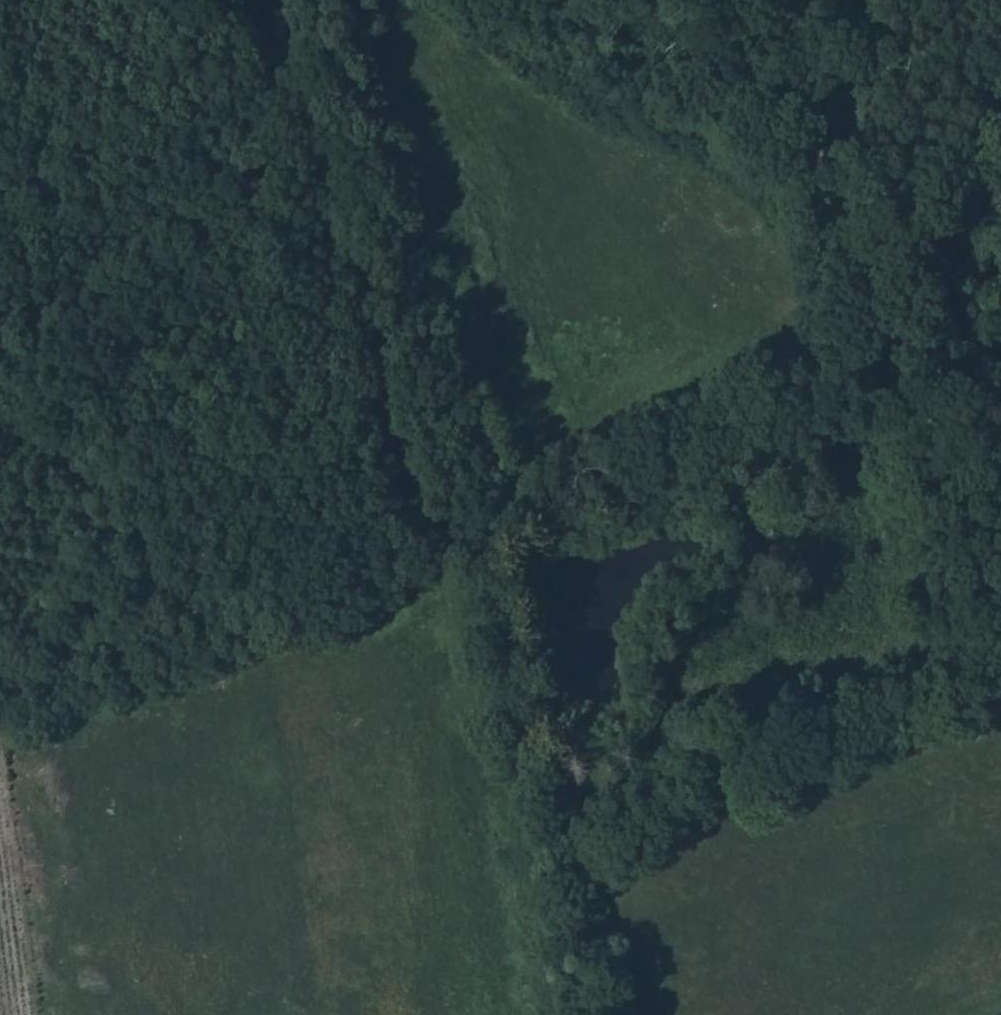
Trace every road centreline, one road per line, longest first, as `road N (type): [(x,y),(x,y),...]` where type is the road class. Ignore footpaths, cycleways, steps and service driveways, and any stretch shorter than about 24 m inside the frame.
road 1 (track): [(842,0),(815,73),(1000,509)]

